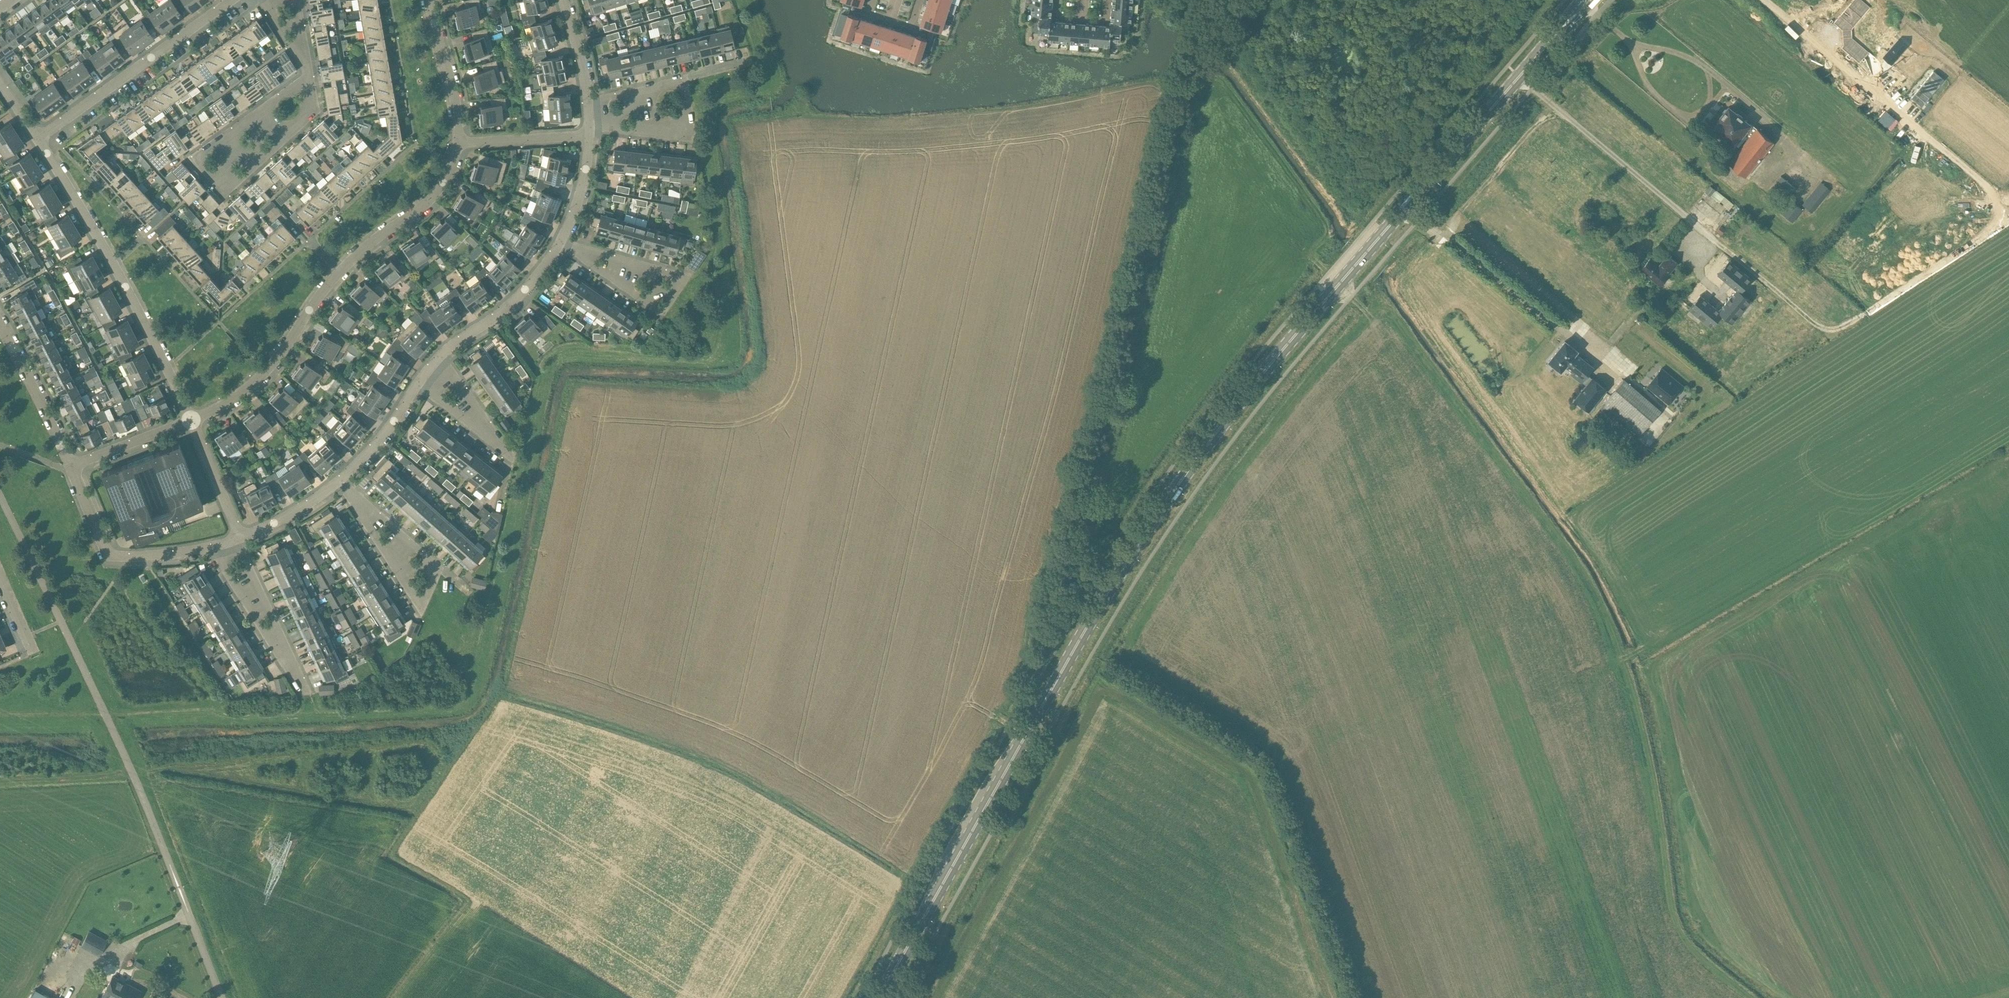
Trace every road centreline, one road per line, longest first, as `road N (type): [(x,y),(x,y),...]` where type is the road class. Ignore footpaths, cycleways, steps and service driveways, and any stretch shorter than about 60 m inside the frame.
road 1 (primary): [(879,997),(1086,628),(1169,498),(1276,358),(1524,71)]
road 2 (track): [(1519,77),(1814,323),(1839,328),(1986,236),(1998,205),(1991,191),(1764,0)]
road 3 (residential): [(192,420),(265,372),(341,272),(443,183),(457,143)]
road 4 (residential): [(192,420),(115,264),(38,139)]
road 5 (residential): [(212,547),(299,683),(241,538)]
road 6 (residential): [(316,111),(225,192),(198,159),(308,73)]
road 7 (residential): [(38,139),(233,0)]
road 8 (residential): [(417,385),(508,454),(441,354)]
road 9 (residential): [(340,480),(441,570),(421,608)]
road 10 (residential): [(441,354),(499,313),(561,241)]
road 11 (residential): [(686,276),(662,311),(561,241)]
road 12 (residential): [(70,467),(0,327)]
road 13 (residential): [(421,608),(340,480)]
road 14 (residential): [(457,143),(429,0)]
road 15 (residential): [(589,135),(564,0)]
road 16 (residential): [(457,143),(589,135)]
road 17 (residential): [(607,130),(682,135),(688,79)]
road 18 (residential): [(70,467),(192,420)]
road 19 (residential): [(561,241),(686,276)]
road 20 (residential): [(241,538),(192,420)]
road 21 (residential): [(340,480),(417,385)]

